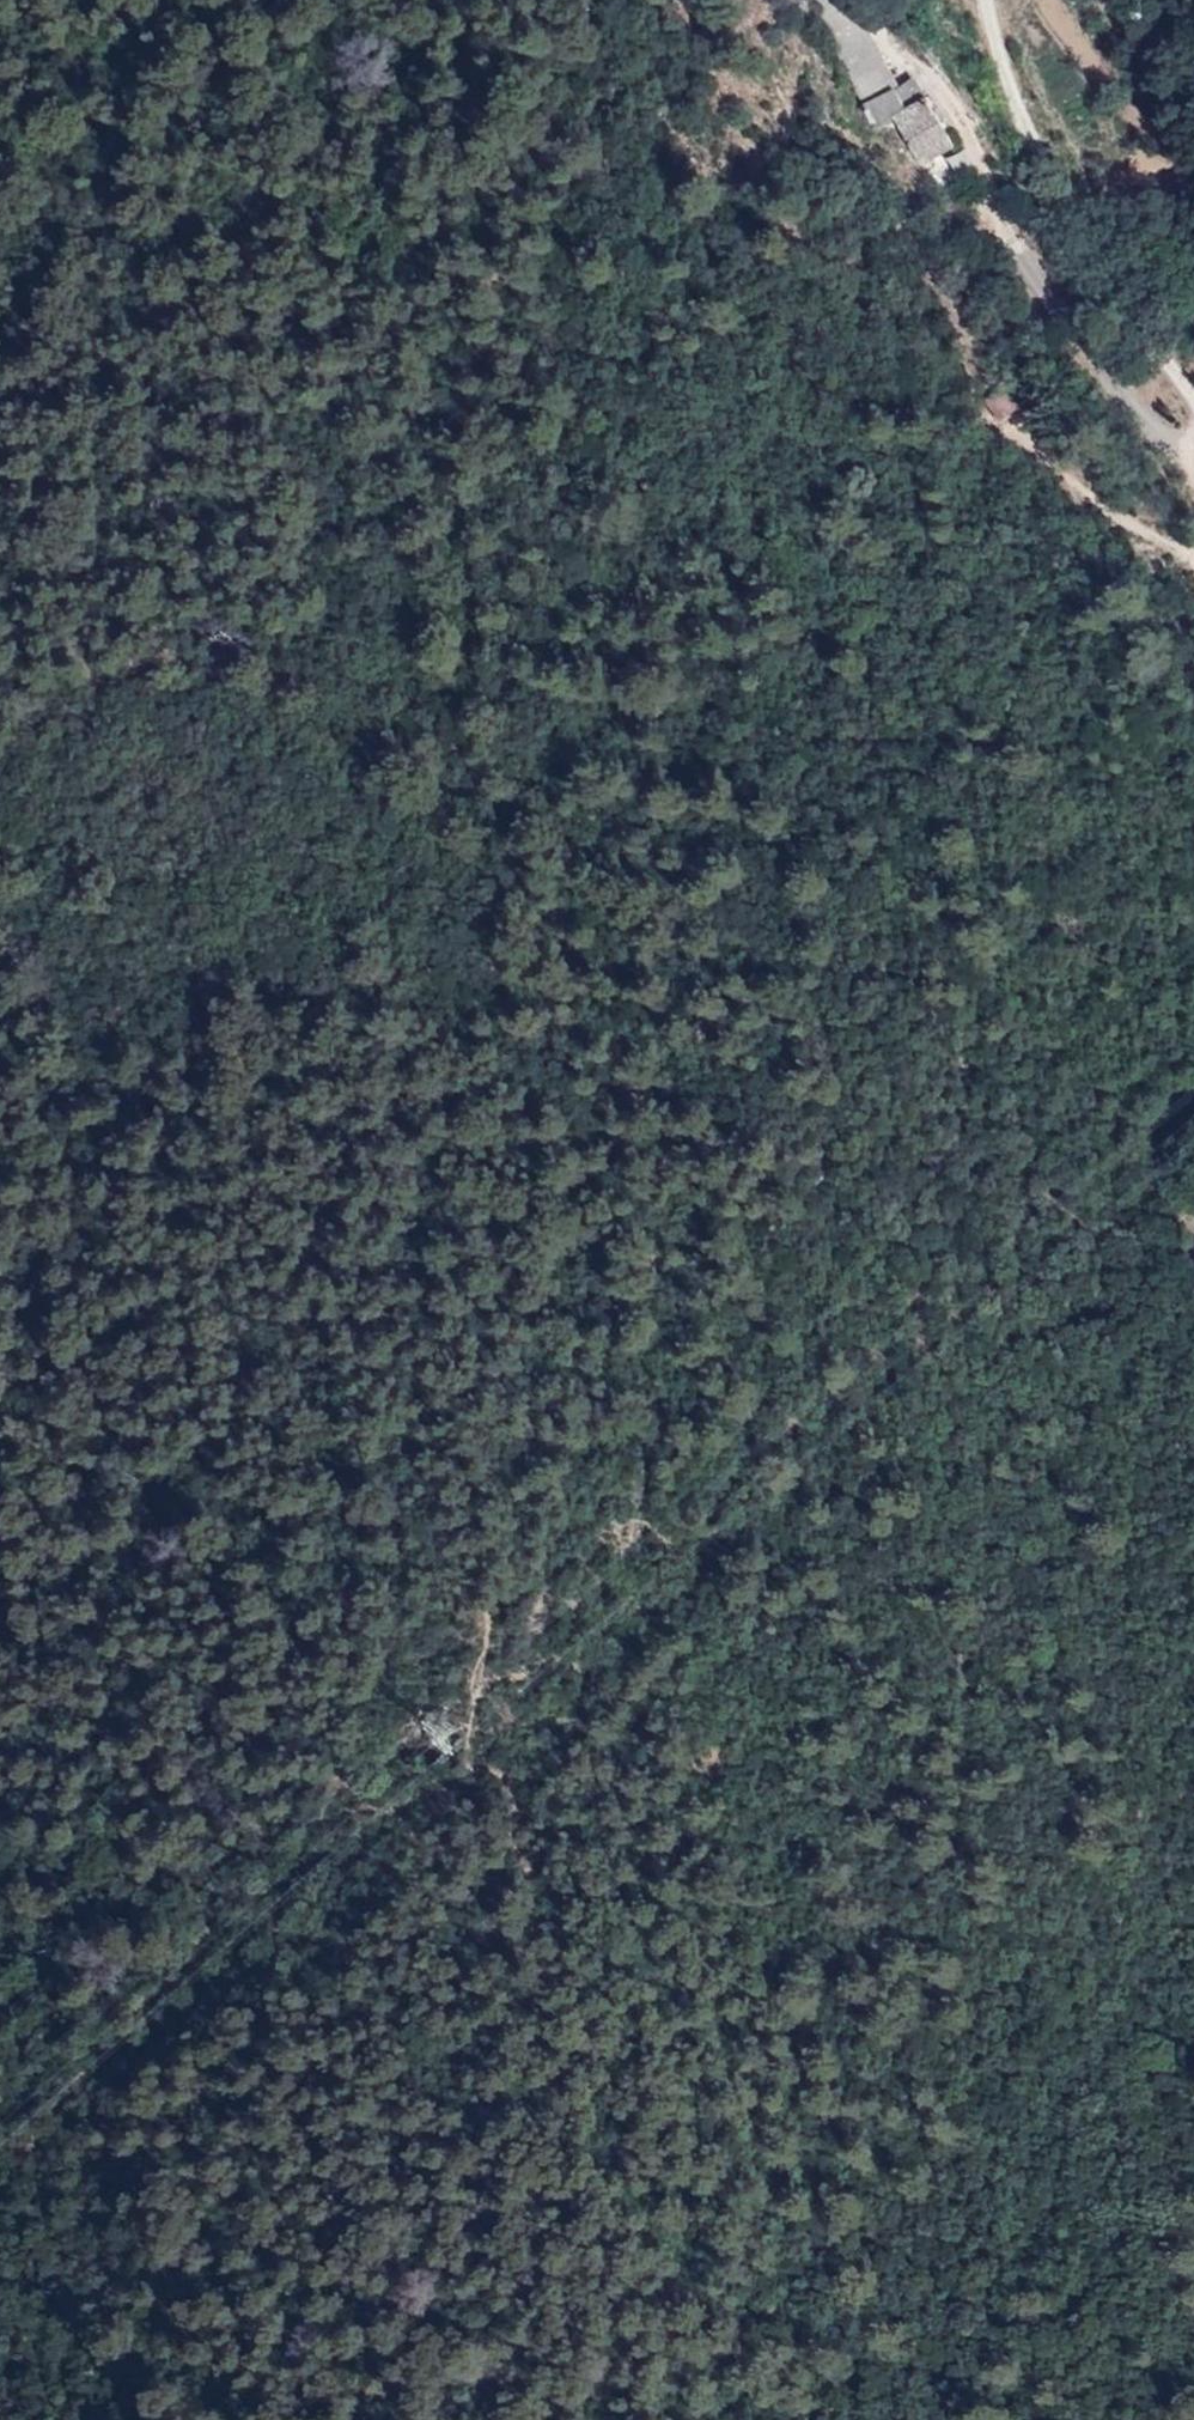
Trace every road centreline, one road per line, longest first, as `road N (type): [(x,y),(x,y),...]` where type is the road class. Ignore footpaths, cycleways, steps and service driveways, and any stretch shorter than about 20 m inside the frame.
road 1 (residential): [(985,0),(1025,137),(1126,312),(1193,409)]

